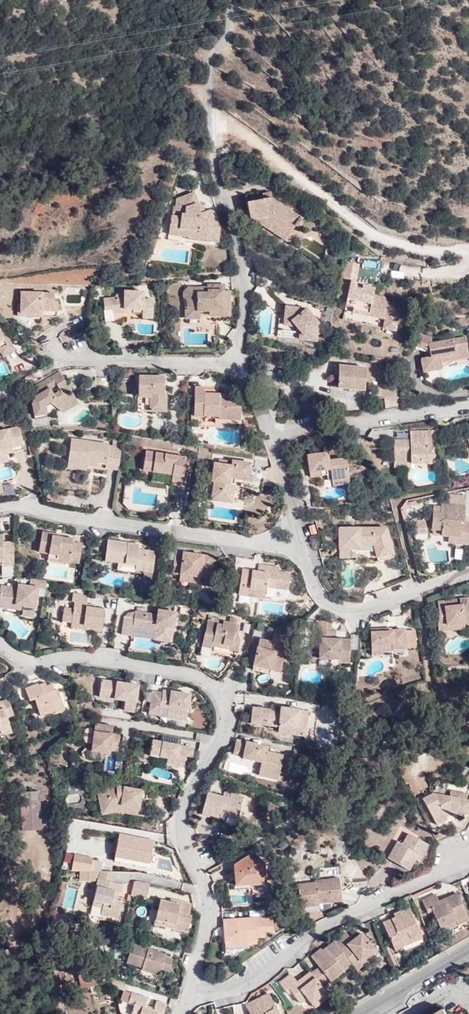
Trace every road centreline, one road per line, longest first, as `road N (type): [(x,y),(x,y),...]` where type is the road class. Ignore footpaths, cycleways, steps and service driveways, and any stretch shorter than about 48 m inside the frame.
road 1 (residential): [(187,1003),(209,921),(180,820),(222,736),(226,703),(192,675),(82,657),(24,662),(0,643)]
road 2 (residential): [(187,1003),(243,986),(319,929),(440,874),(468,851)]
road 3 (residential): [(0,507),(300,552)]
road 4 (residential): [(242,356),(241,274),(216,128)]
road 5 (residential): [(300,552),(314,591),(339,609),(468,573)]
road 6 (residential): [(270,435),(468,404)]
road 7 (residential): [(242,356),(189,368),(65,358)]
road 8 (track): [(216,128),(210,75),(233,20),(229,0)]
road 9 (tertiary): [(354,1013),(468,947)]
road 10 (residential): [(300,552),(270,435)]

